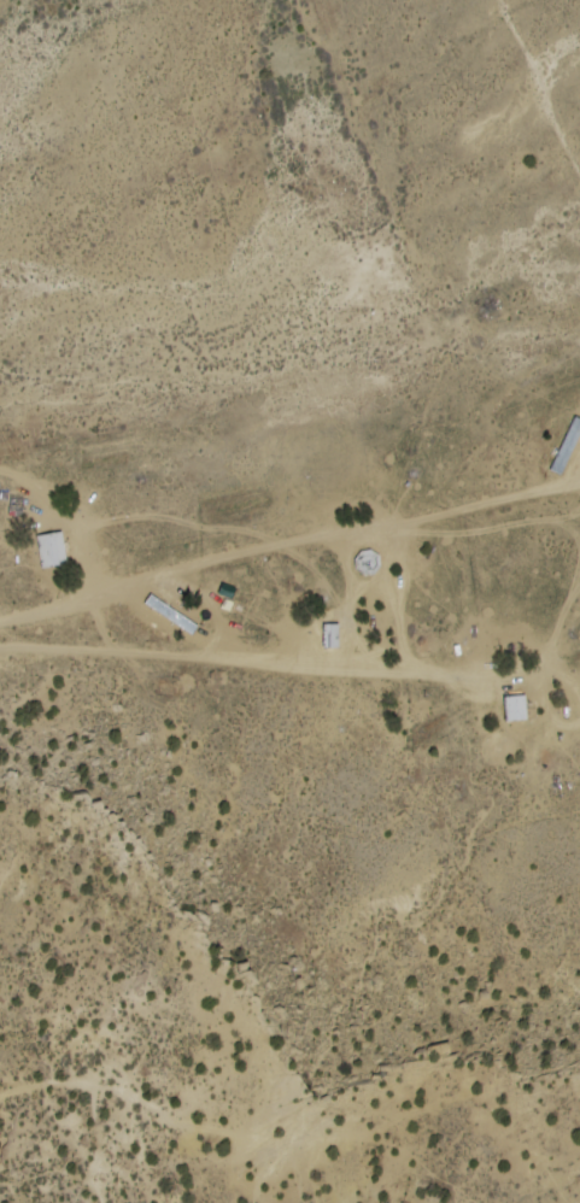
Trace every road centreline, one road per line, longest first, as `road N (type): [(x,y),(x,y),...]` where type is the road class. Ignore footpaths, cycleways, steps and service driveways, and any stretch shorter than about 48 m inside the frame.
road 1 (residential): [(579,480),(274,546),(0,625)]
road 2 (residential): [(0,650),(412,679),(464,689),(521,683),(579,657)]
road 3 (track): [(579,274),(561,204),(469,0)]
road 4 (track): [(0,1098),(64,1082),(121,1092),(171,1122),(239,1128)]

